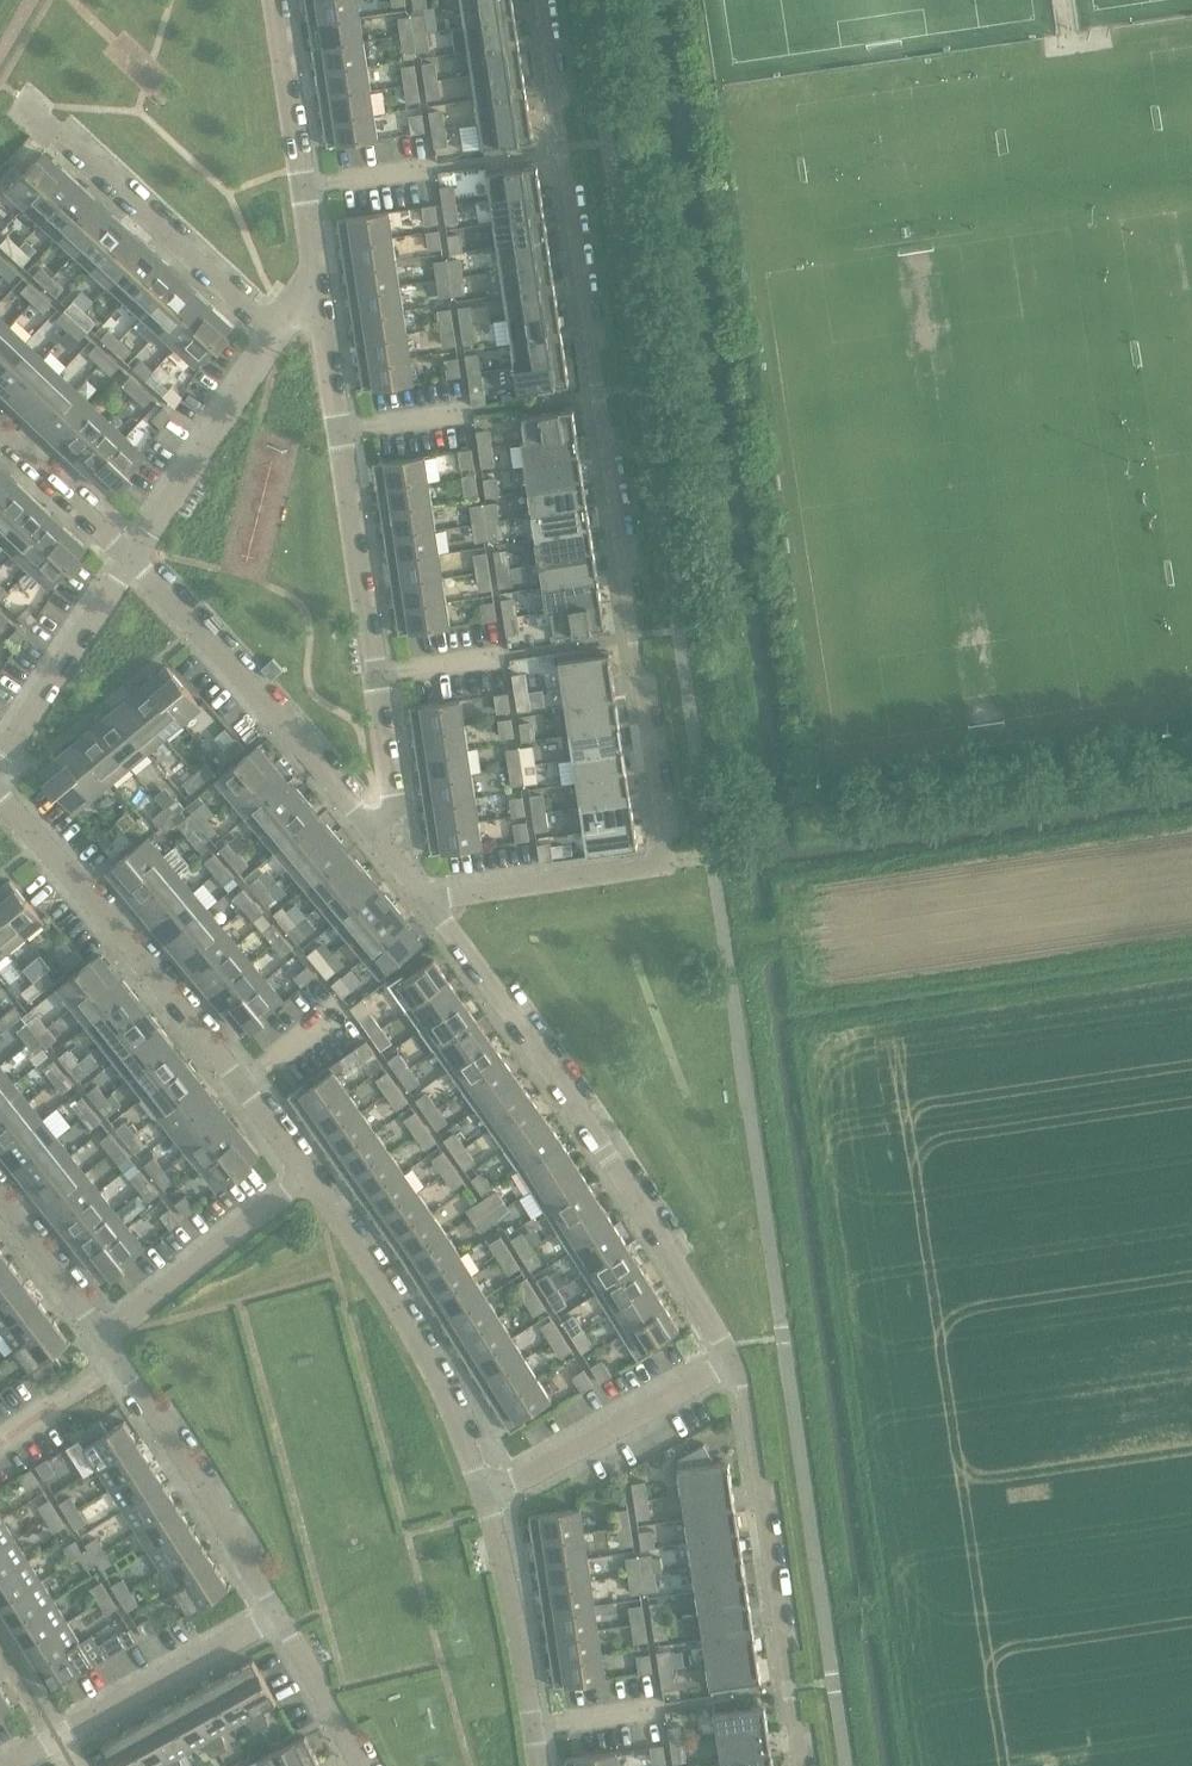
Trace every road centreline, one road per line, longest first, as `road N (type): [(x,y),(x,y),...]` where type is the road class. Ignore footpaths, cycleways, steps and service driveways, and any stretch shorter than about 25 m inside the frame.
road 1 (residential): [(431,900),(664,866),(541,0)]
road 2 (residential): [(376,832),(393,807),(318,274)]
road 3 (residential): [(732,1360),(607,1151),(431,900)]
road 4 (residential): [(308,1176),(0,783)]
road 5 (residential): [(801,1765),(745,1388),(732,1360)]
road 6 (residential): [(376,832),(131,556)]
road 7 (residential): [(495,1493),(308,1176)]
road 8 (residential): [(276,332),(20,96)]
road 9 (residential): [(281,1614),(119,1359)]
road 10 (residential): [(318,274),(279,0)]
road 11 (residential): [(533,1765),(495,1493)]
road 12 (residential): [(495,1493),(732,1360)]
road 13 (residential): [(131,556),(276,332)]
road 14 (residential): [(105,1337),(308,1176)]
road 15 (residential): [(59,1736),(281,1614)]
road 16 (residential): [(0,758),(131,556)]
road 17 (residential): [(131,556),(0,429)]
road 18 (residential): [(105,1337),(0,1198)]
road 19 (residential): [(354,1765),(281,1614)]
road 20 (residential): [(0,1453),(119,1359)]

